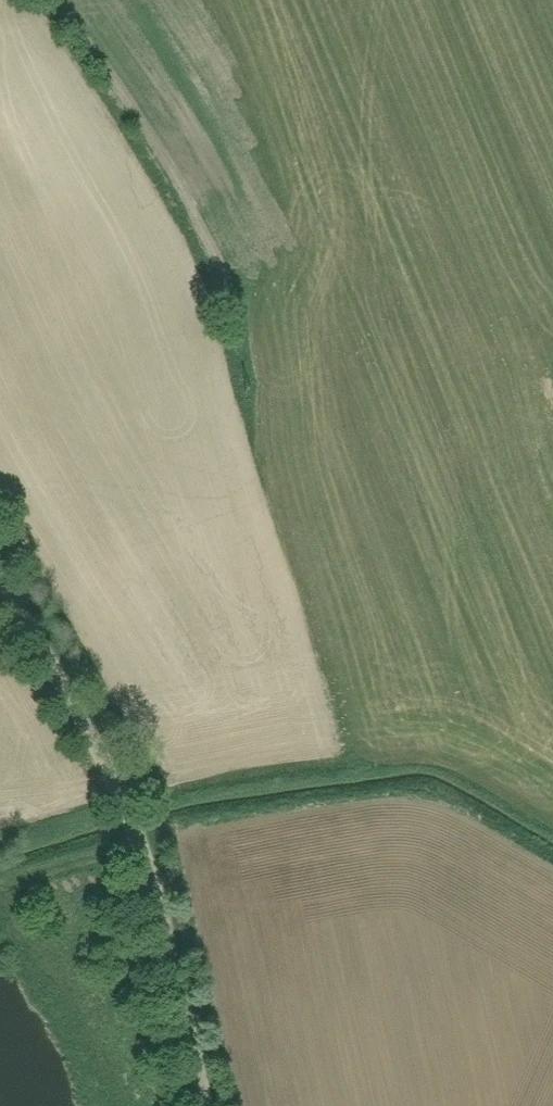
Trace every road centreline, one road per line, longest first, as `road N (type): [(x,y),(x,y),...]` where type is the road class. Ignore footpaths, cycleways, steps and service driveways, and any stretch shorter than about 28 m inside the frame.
road 1 (unclassified): [(210,1105),(118,788),(0,569)]

